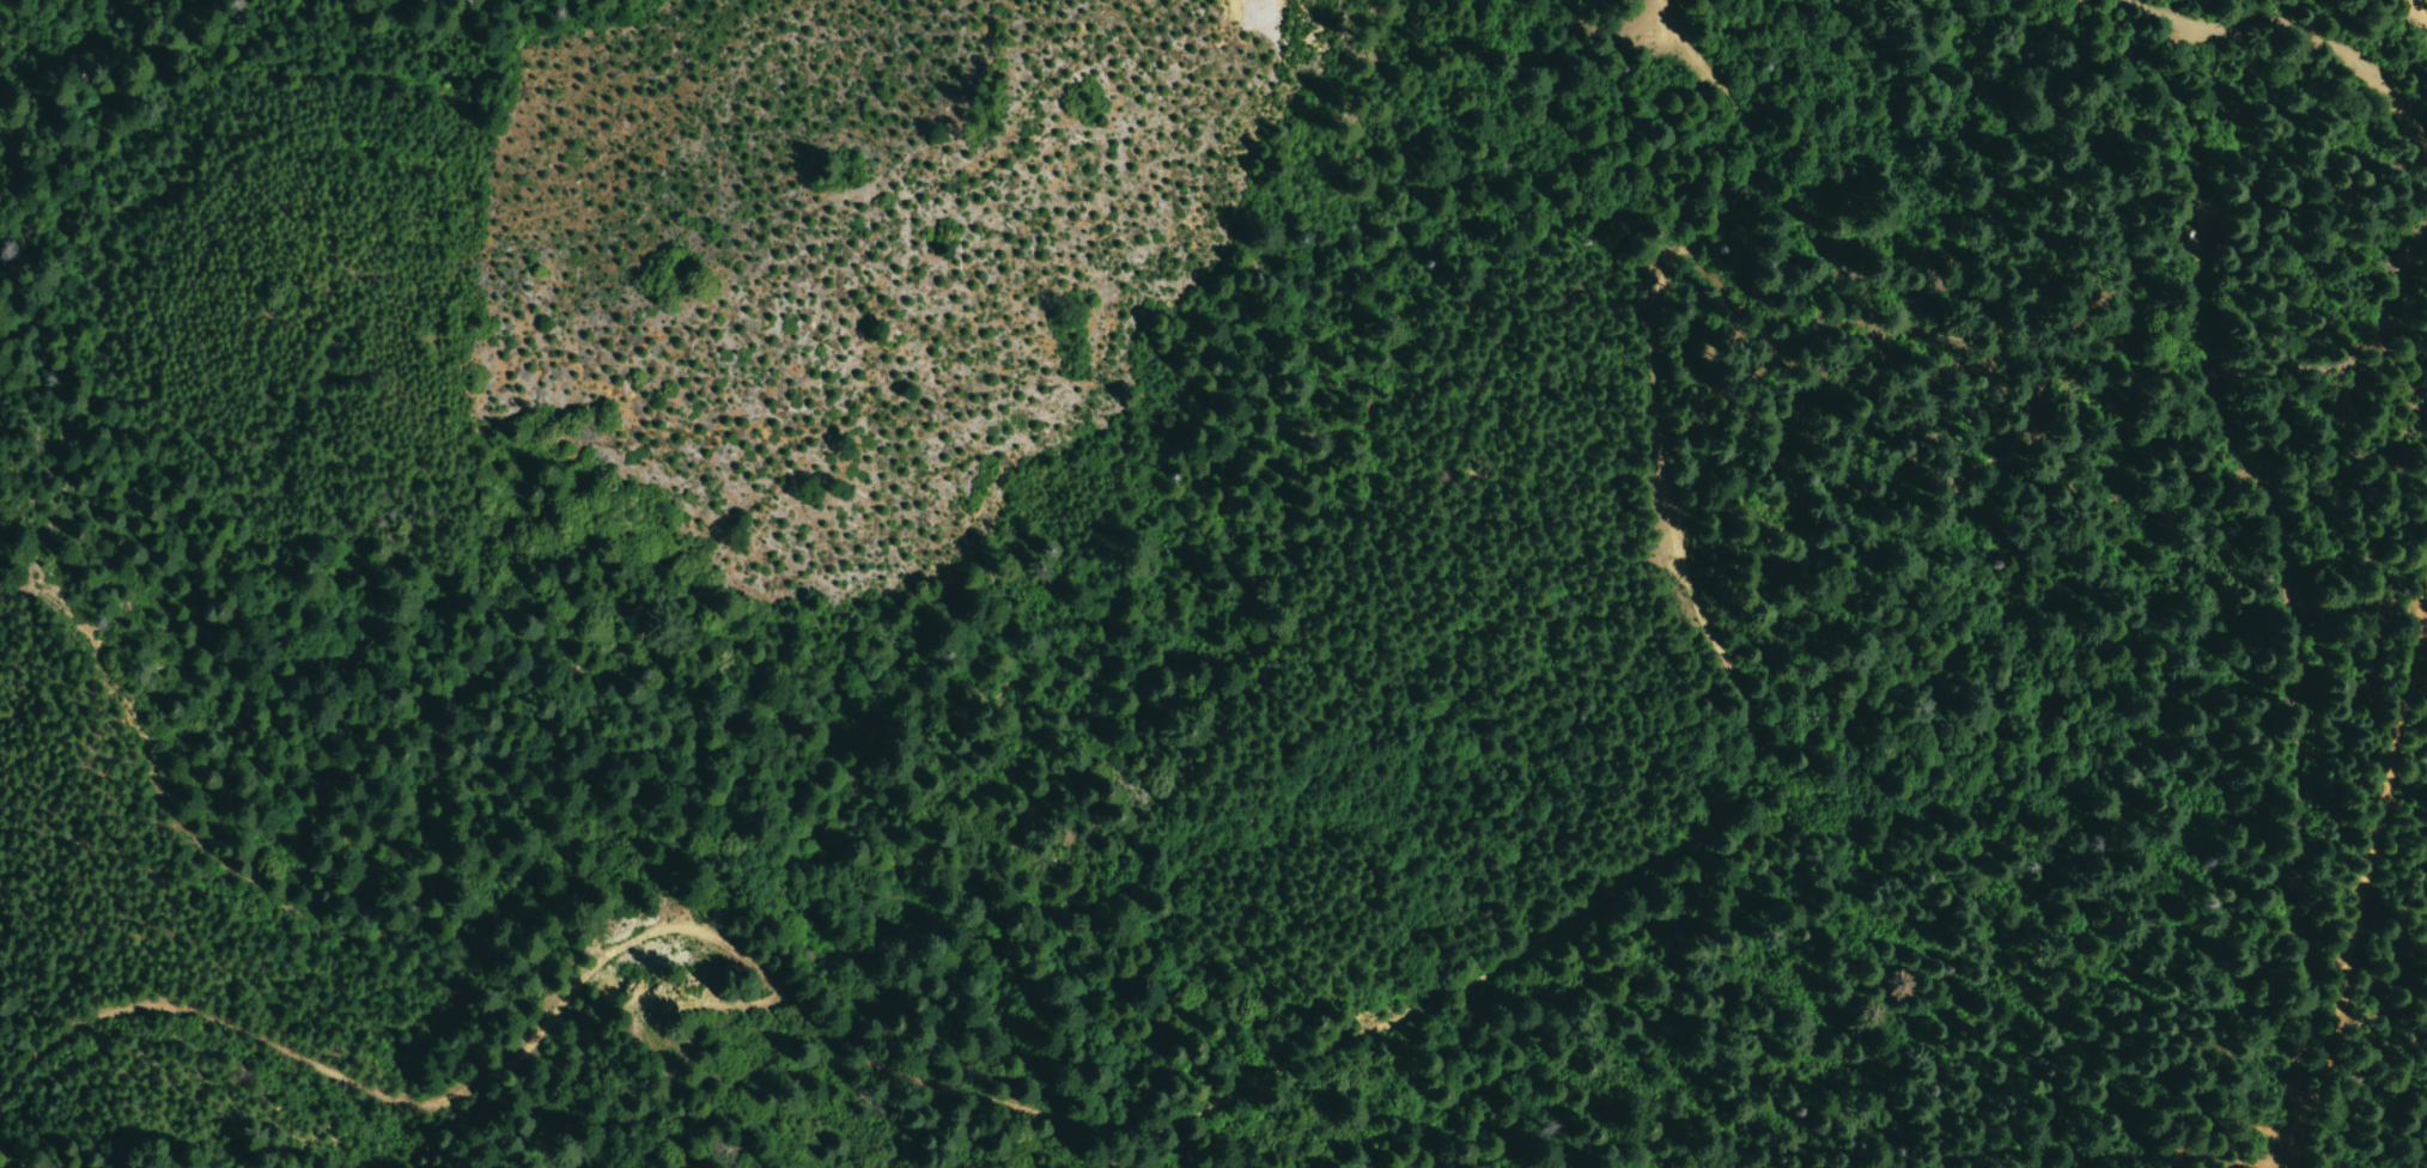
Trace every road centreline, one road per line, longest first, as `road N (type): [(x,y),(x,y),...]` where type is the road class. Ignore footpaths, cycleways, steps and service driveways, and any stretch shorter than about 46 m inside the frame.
road 1 (track): [(1666,0),(1750,138),(1735,177),(1641,288),(1647,427),(1686,594),(1744,701),(1753,759),(1739,795),(1601,890),(1325,1058),(1125,1115),(1078,1119),(1015,1105),(848,1044),(764,968),(718,939),(667,924),(598,955),(524,1053),(469,1087),(421,1100),(170,1002),(108,1014),(47,1044),(0,1091)]
road 2 (tertiary): [(2288,1167),(2426,567)]
road 3 (track): [(2426,147),(2374,71),(2346,53),(2197,25),(2128,0)]

